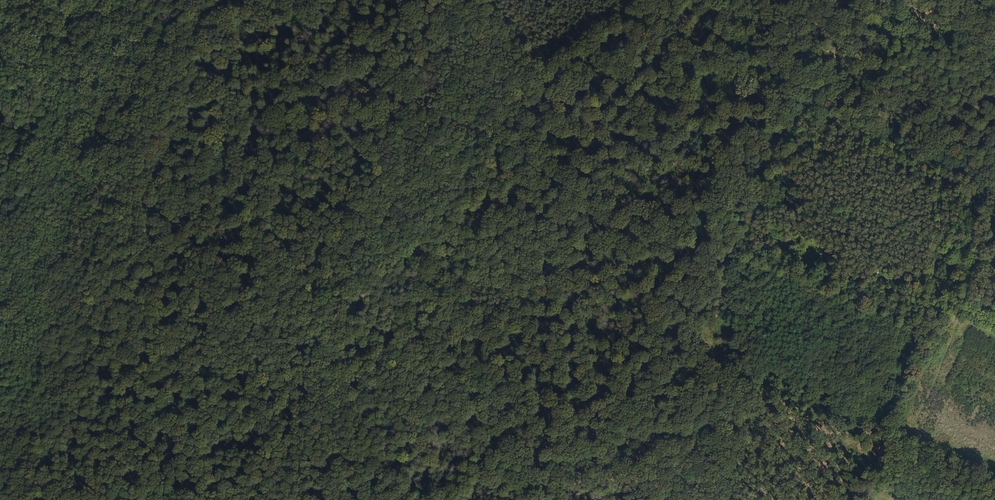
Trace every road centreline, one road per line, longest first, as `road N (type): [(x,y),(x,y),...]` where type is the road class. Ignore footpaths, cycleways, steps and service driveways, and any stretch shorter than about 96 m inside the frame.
road 1 (track): [(214,0),(188,68),(236,135),(371,499)]

